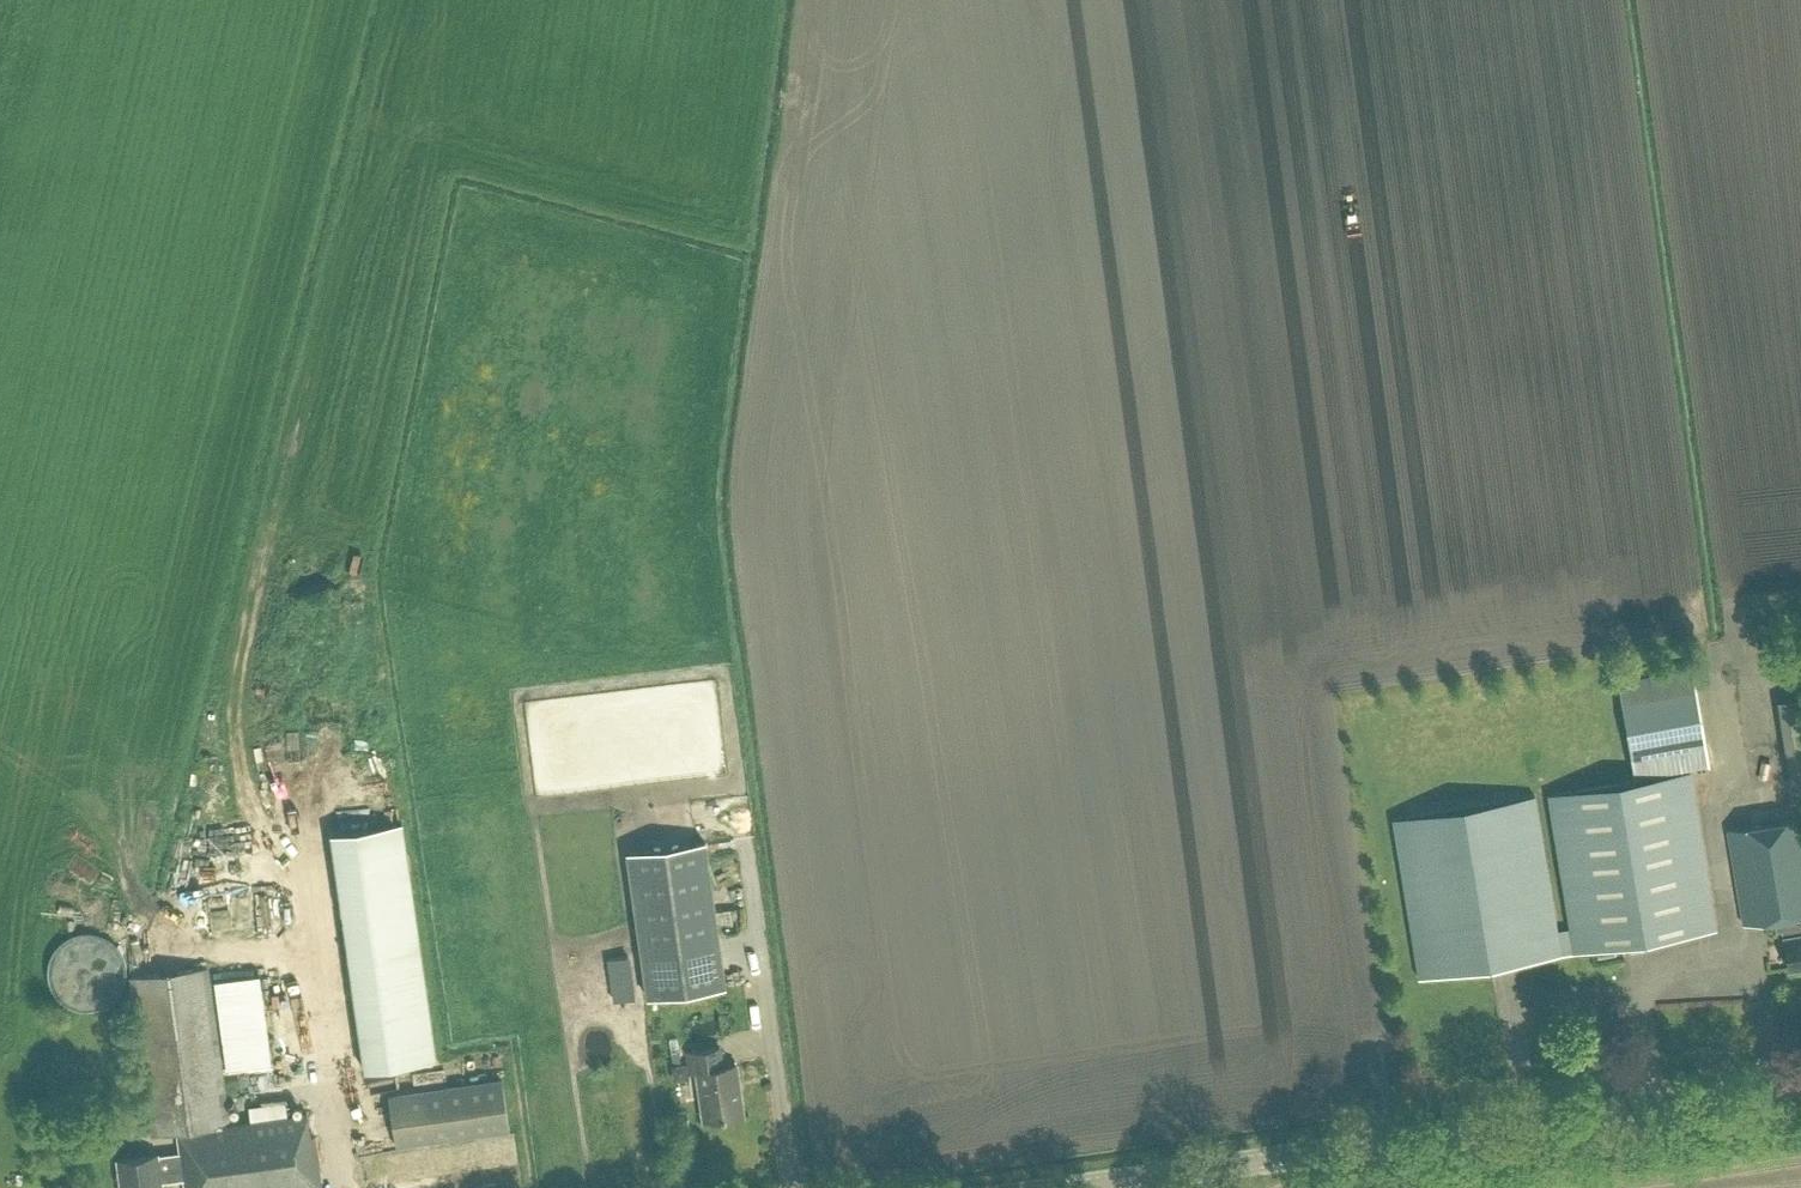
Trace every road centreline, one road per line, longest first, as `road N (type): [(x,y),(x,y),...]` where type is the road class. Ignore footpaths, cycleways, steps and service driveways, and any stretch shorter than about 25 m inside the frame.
road 1 (tertiary): [(1055,1187),(1800,1083)]

